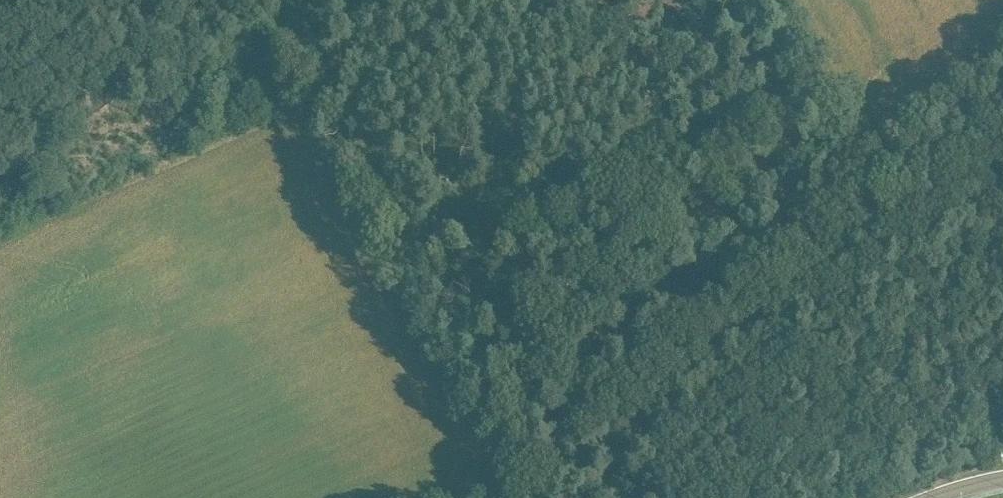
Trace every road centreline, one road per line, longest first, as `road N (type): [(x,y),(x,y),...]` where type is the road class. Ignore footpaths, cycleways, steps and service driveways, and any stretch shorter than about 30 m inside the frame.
road 1 (track): [(517,497),(907,191)]
road 2 (track): [(907,191),(1002,117)]

